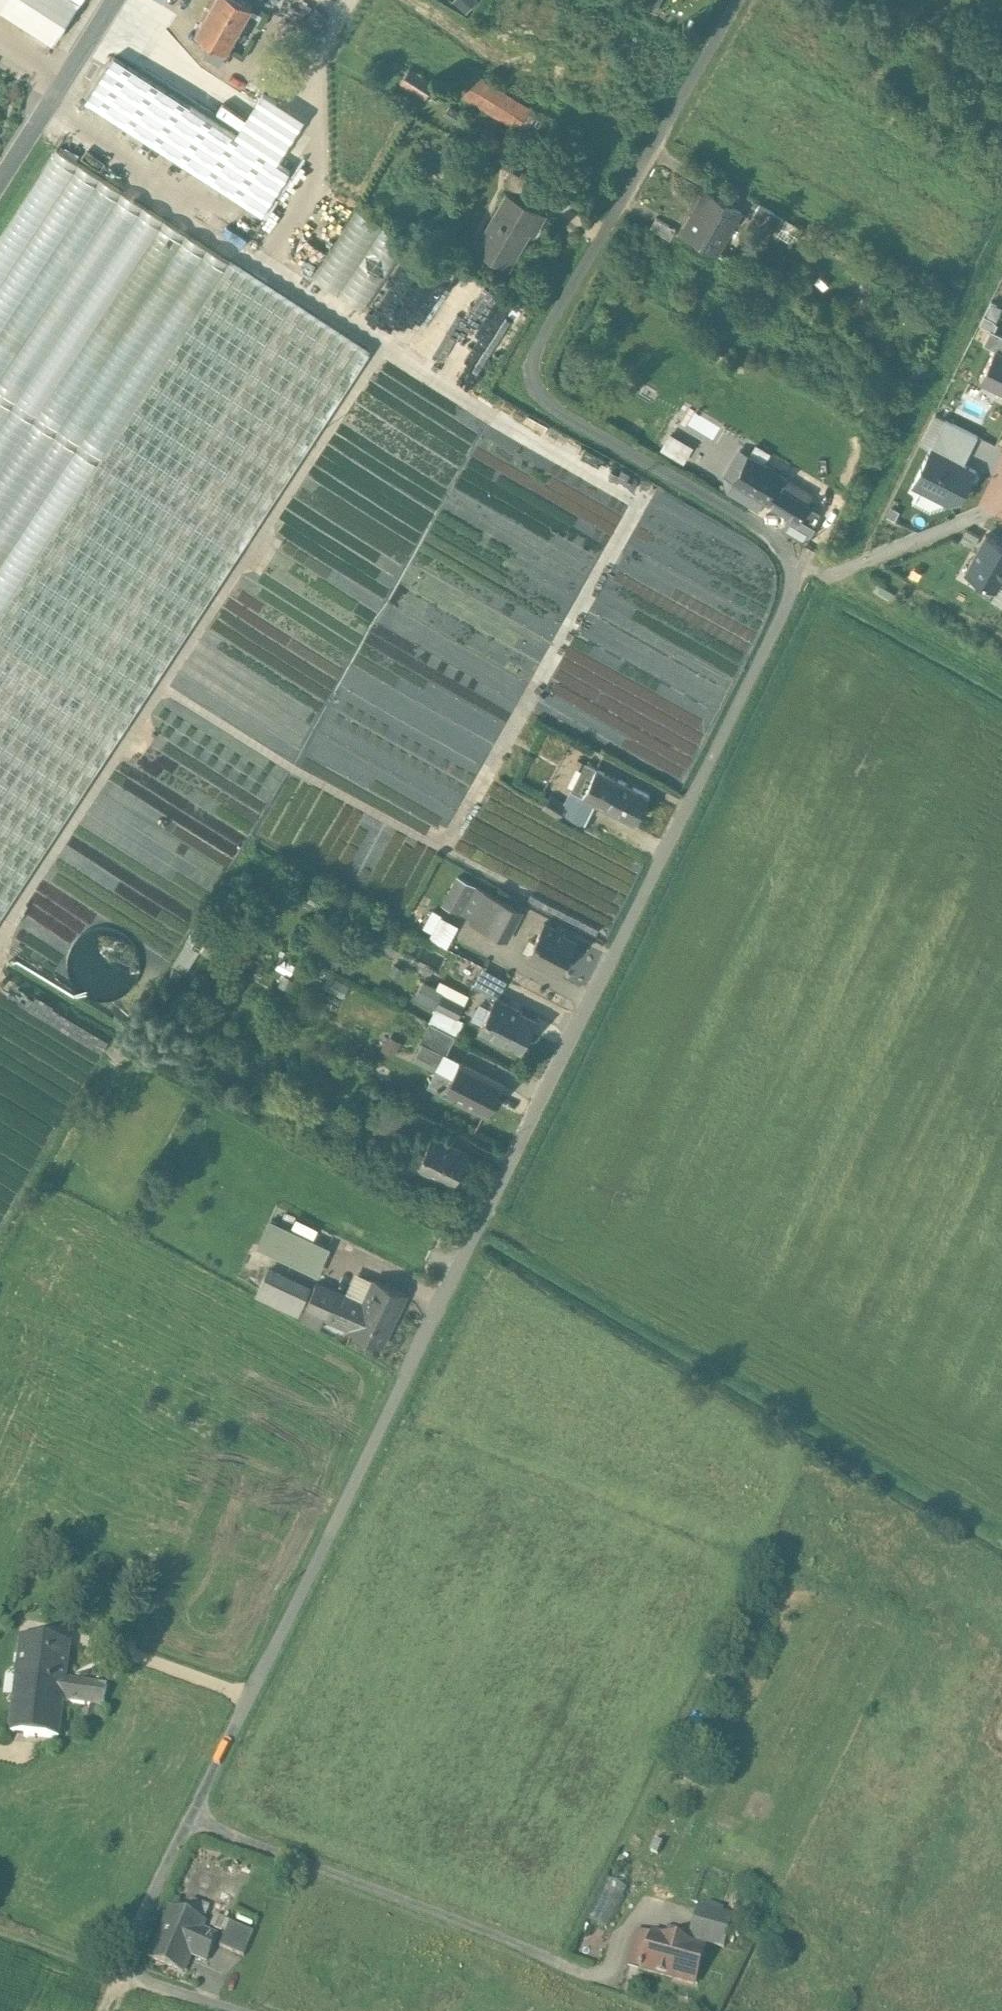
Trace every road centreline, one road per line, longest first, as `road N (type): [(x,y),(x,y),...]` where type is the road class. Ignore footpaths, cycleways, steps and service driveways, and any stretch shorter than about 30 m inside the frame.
road 1 (residential): [(242,2010),(120,1973),(787,604),(788,567),(764,535),(537,396),(538,340),(737,0)]
road 2 (unclassified): [(115,0),(0,184)]

